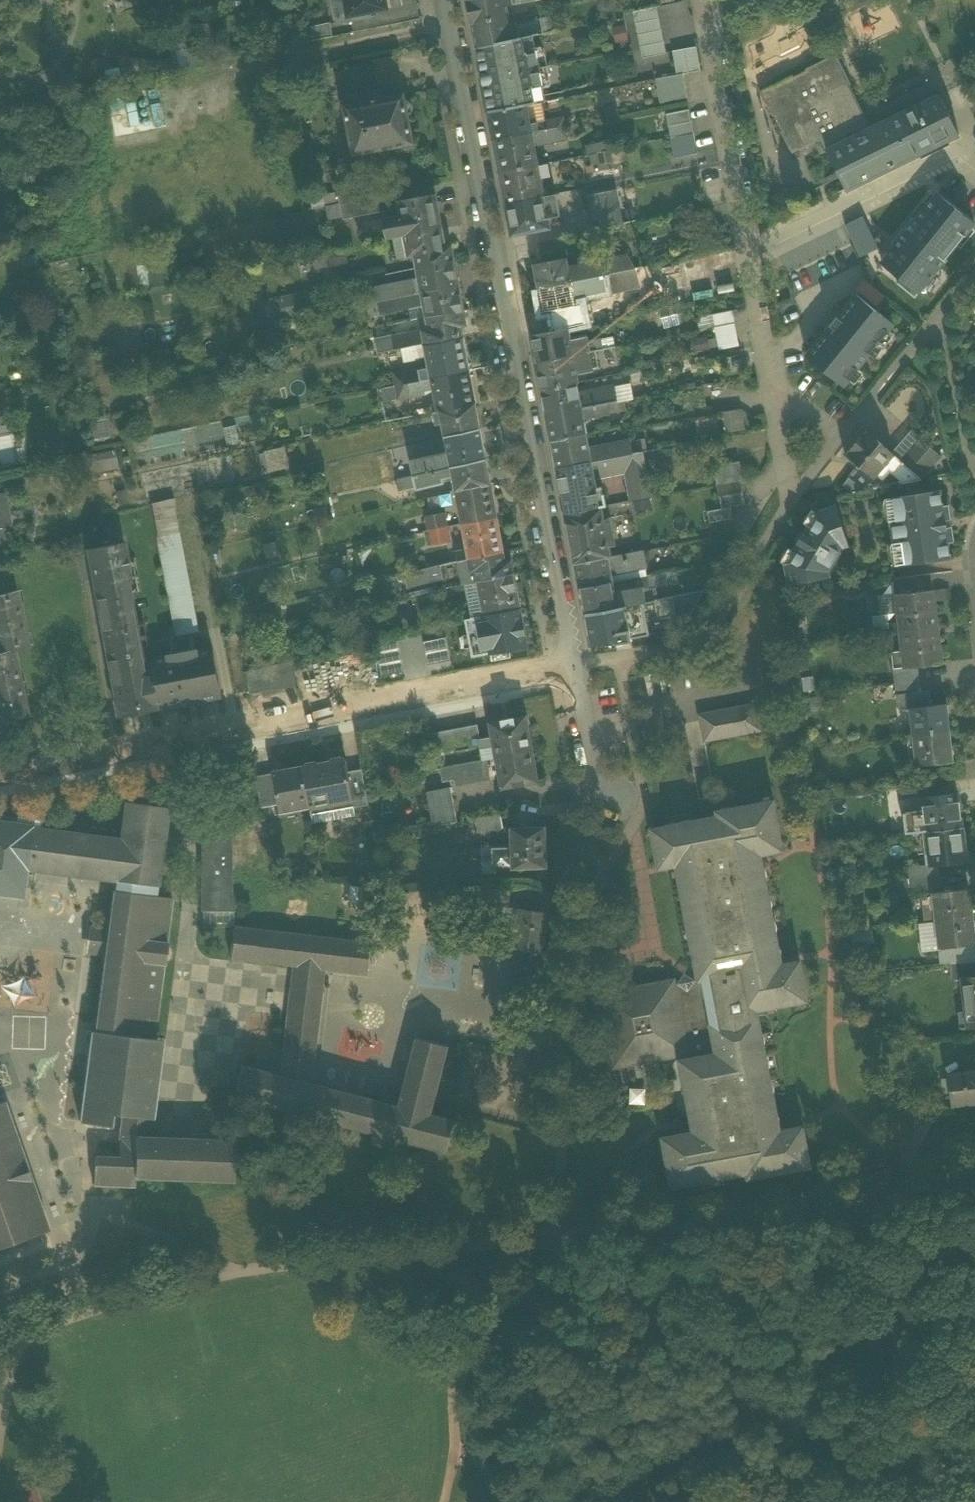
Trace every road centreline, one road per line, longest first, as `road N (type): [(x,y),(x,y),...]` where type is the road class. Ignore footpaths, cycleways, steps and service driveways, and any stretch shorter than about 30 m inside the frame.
road 1 (residential): [(447,0),(575,671)]
road 2 (residential): [(0,776),(575,671)]
road 3 (residential): [(705,0),(777,382)]
road 4 (residential): [(777,382),(788,508)]

